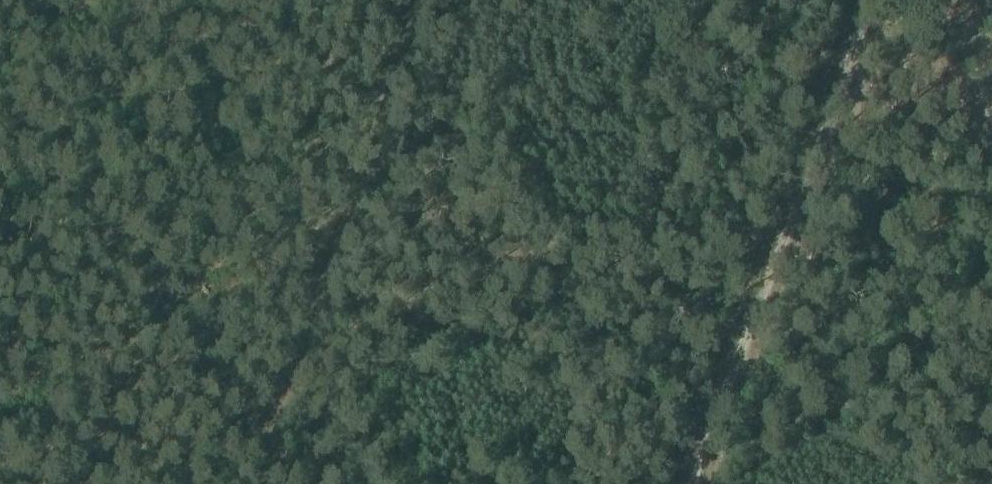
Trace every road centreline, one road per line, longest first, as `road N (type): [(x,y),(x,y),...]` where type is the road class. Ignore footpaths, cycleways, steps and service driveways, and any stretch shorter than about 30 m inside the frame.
road 1 (track): [(676,483),(857,0)]
road 2 (track): [(0,190),(109,251),(287,483)]

